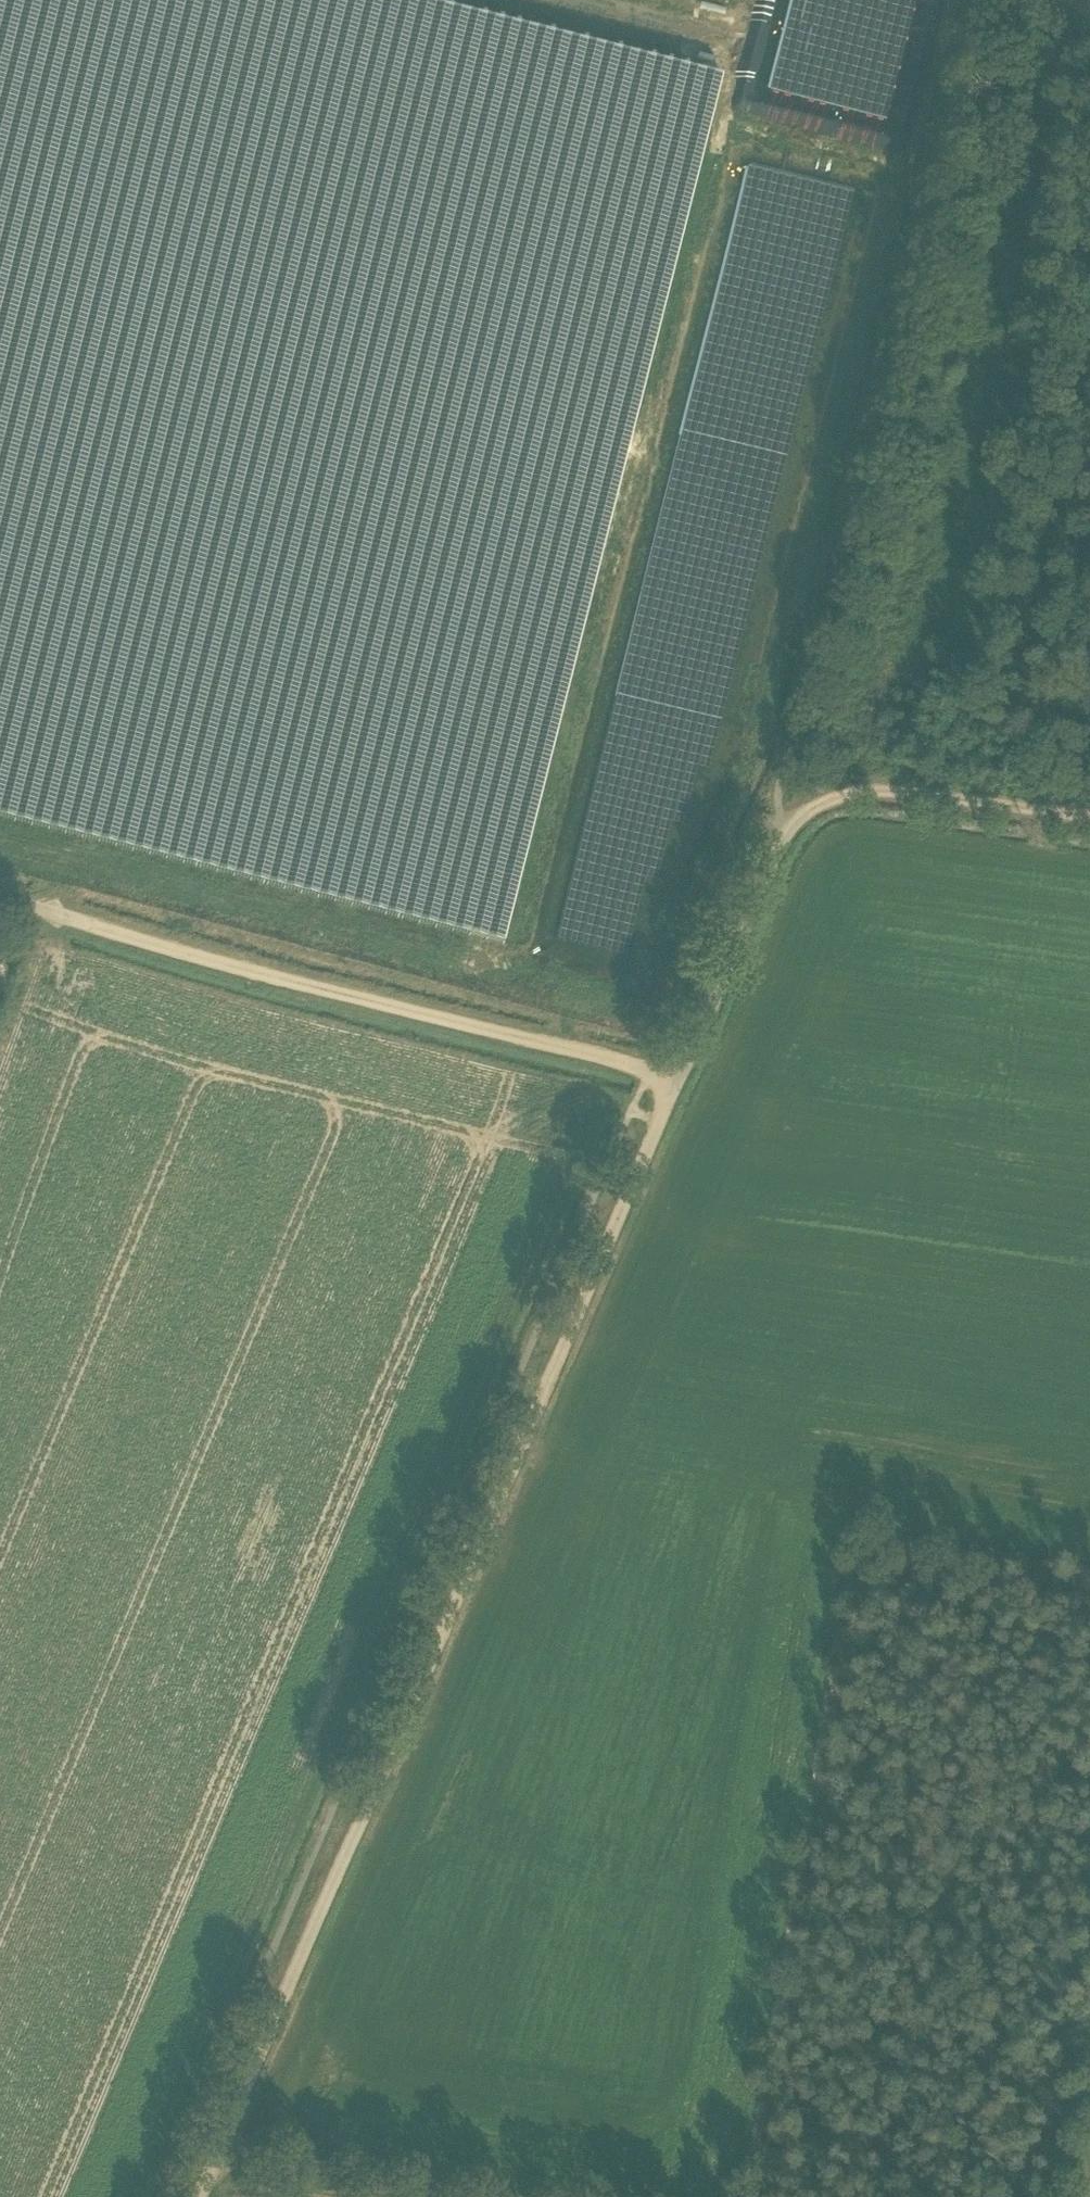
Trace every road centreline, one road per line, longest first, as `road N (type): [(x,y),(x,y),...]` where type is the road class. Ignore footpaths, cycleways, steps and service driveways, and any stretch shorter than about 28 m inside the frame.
road 1 (track): [(676,1083),(199,2196)]
road 2 (track): [(649,1072),(71,921)]
road 3 (track): [(1089,817),(858,789),(812,808),(784,837)]
road 4 (unclassified): [(784,837),(676,1083),(649,1072)]
road 5 (track): [(385,2196),(212,2168)]

